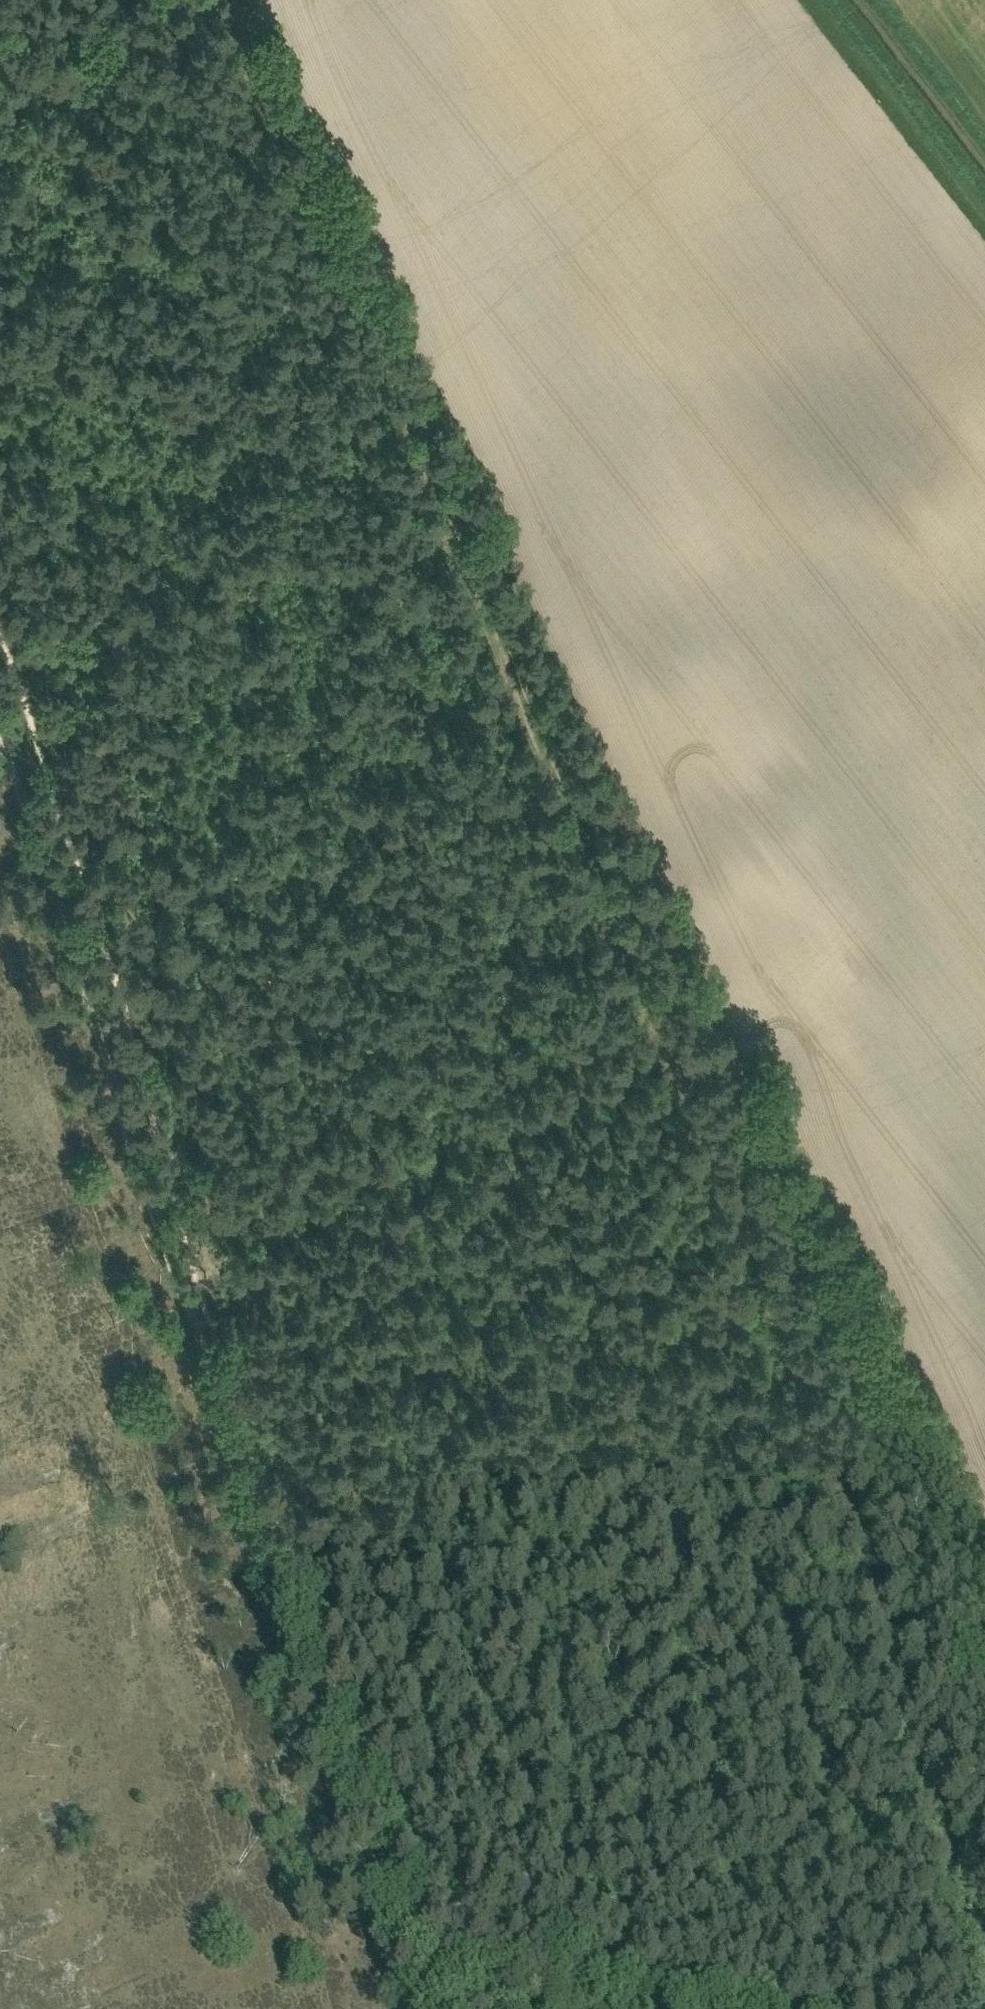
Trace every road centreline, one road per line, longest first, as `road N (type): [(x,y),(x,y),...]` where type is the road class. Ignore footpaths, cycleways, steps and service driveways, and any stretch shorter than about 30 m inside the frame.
road 1 (track): [(408,2008),(0,716)]
road 2 (track): [(367,1880),(401,1877),(761,2008)]

